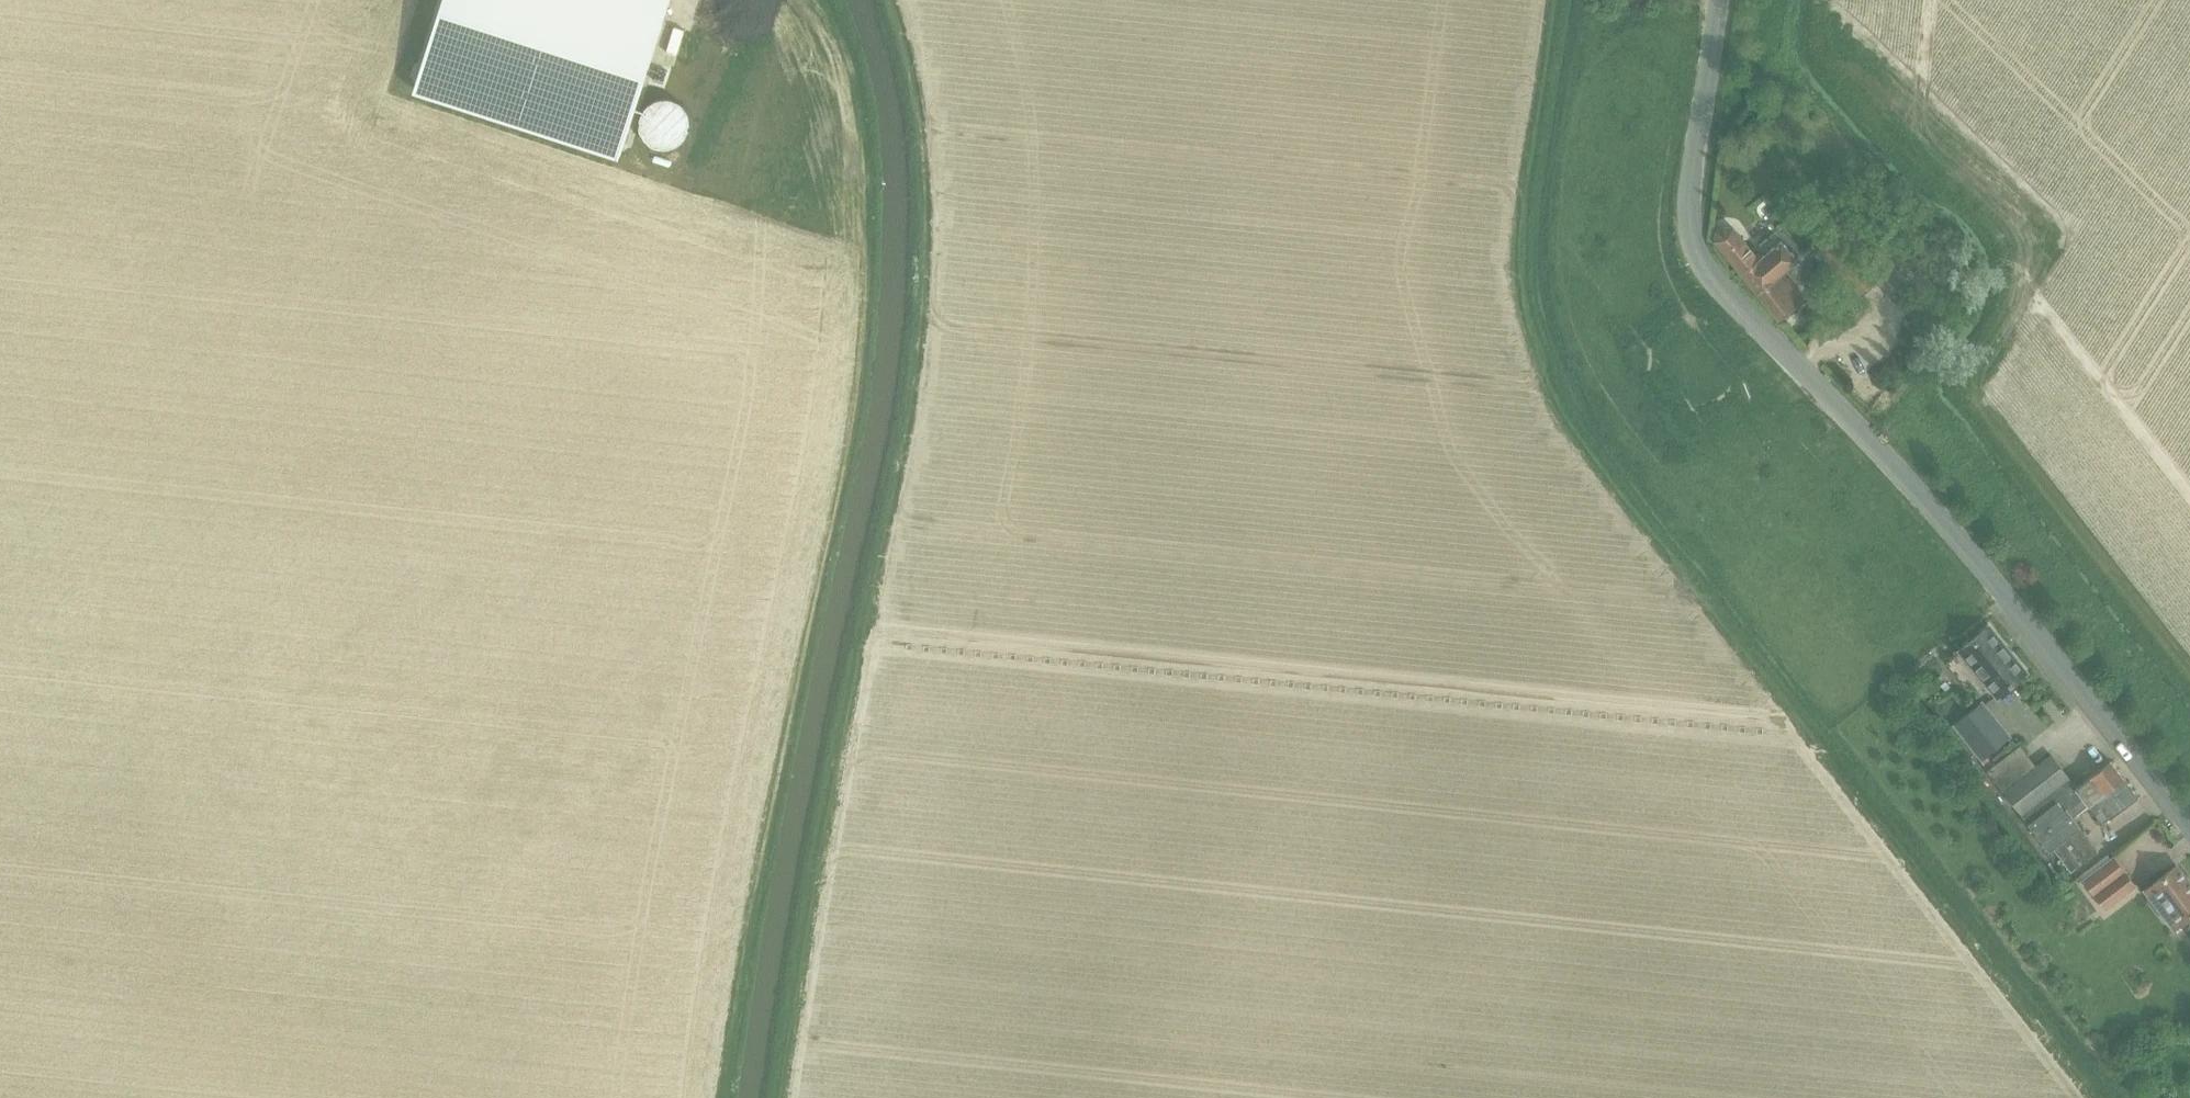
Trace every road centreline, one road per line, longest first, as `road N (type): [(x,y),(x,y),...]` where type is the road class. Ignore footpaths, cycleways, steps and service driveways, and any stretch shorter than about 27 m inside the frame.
road 1 (tertiary): [(2189,832),(1935,516),(1693,246),(1693,186),(1719,0)]

